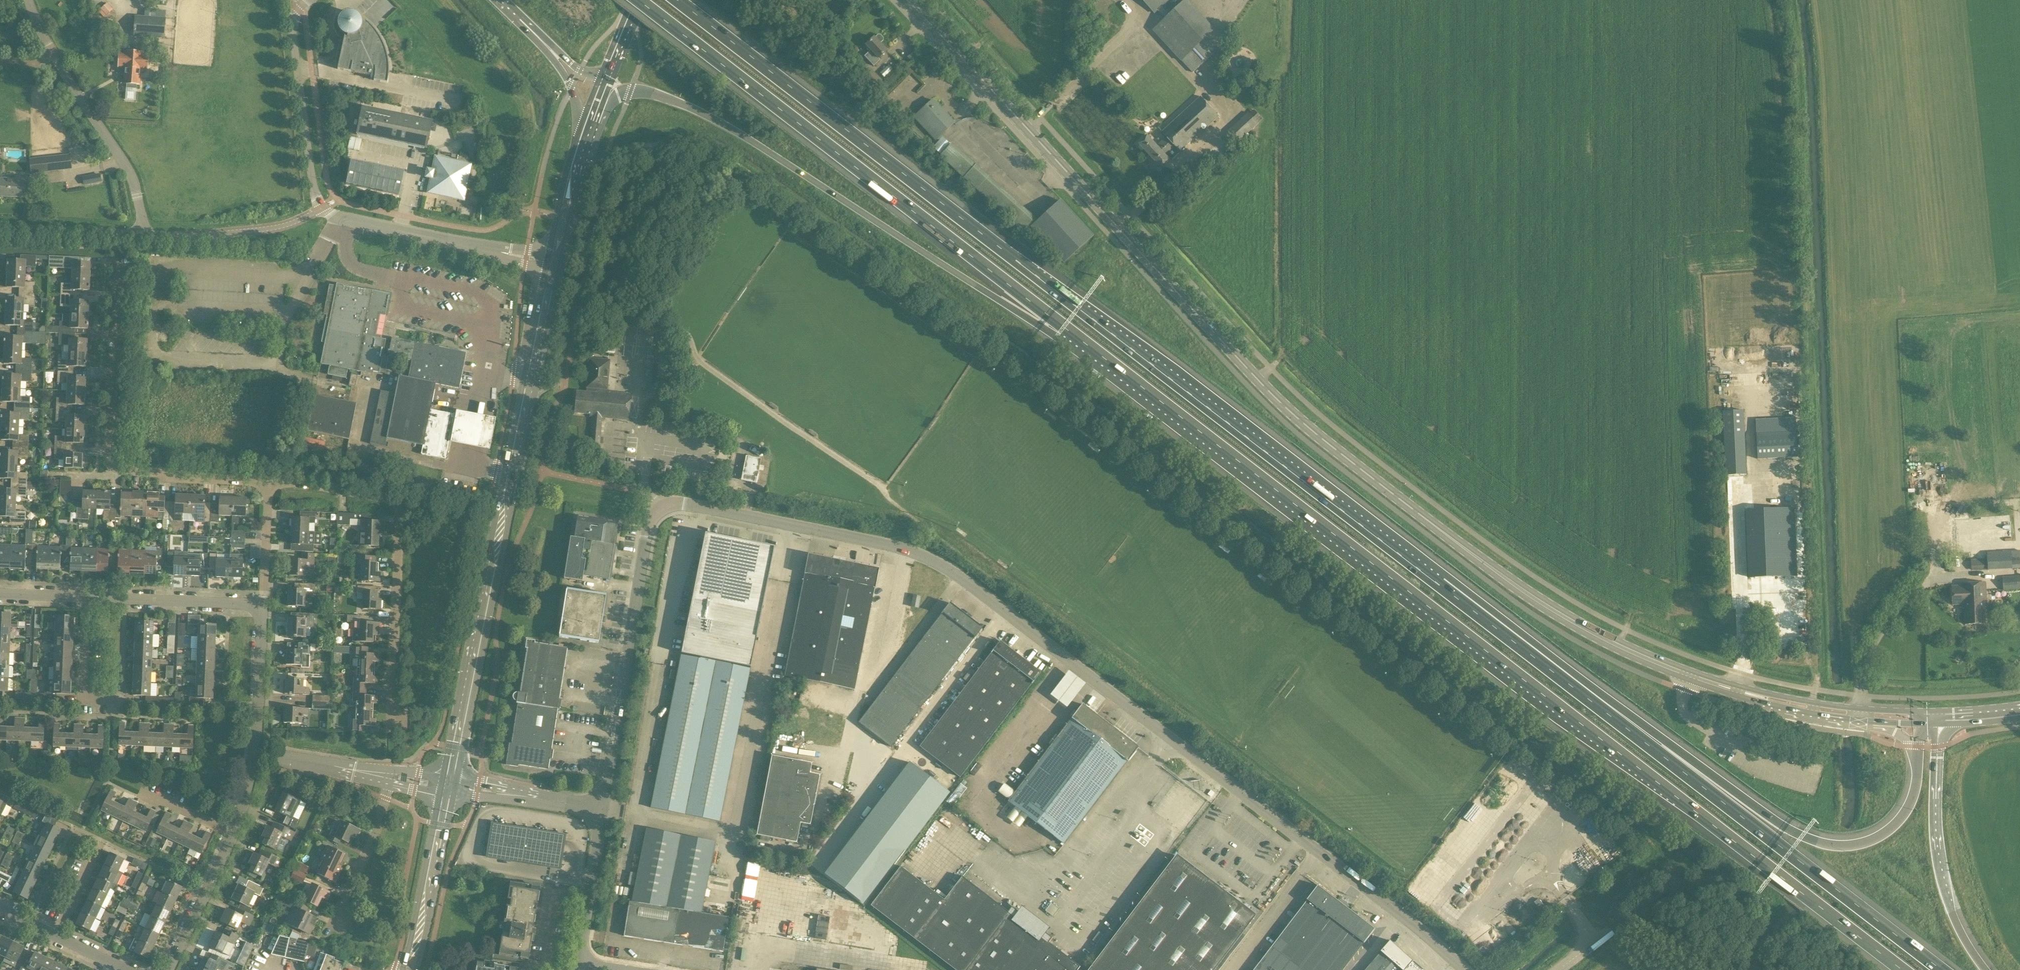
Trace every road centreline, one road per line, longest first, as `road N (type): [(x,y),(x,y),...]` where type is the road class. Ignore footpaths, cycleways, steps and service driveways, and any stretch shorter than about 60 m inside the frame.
road 1 (motorway): [(1096,352),(1902,969)]
road 2 (motorway): [(1442,580),(677,0)]
road 3 (unclassified): [(1466,969),(929,556),(683,502),(658,506)]
road 4 (primary): [(1755,695),(1690,675),(1575,622),(1364,471),(1294,414),(1025,128)]
road 5 (motorway): [(1947,969),(1442,580)]
road 6 (motorway): [(1917,747),(1913,799),(1898,822),(1859,843),(1808,837),(1442,580)]
road 7 (motorway): [(591,118),(631,90),(693,109),(1096,352)]
road 8 (motorway): [(638,0),(1096,352)]
road 9 (primary): [(446,783),(554,262)]
road 10 (track): [(1859,720),(1853,635),(1886,551),(1895,492),(1888,331),(1890,317),(1906,305)]
road 11 (residential): [(270,484),(120,472),(108,461),(116,264)]
road 12 (residential): [(390,729),(394,508),(373,494),(270,484)]
road 13 (unclassified): [(605,810),(648,527),(658,506)]
road 14 (unclassified): [(146,236),(125,164),(39,35),(26,0)]
road 15 (motorway): [(1985,969),(1955,922),(1936,867),(1934,717)]
road 16 (unclassified): [(554,262),(322,210)]
road 17 (unclassified): [(322,210),(294,26),(306,0)]
road 18 (primary): [(405,969),(446,783)]
road 19 (primary): [(1934,717),(1755,695)]
road 20 (unclassified): [(322,210),(275,227),(146,236)]
road 21 (residential): [(326,938),(377,830),(387,774)]
road 22 (primary): [(1025,128),(906,0)]
road 23 (residential): [(264,604),(91,599)]
road 24 (unclassified): [(605,810),(446,783)]
road 25 (residential): [(1141,25),(1025,128)]
road 26 (residential): [(168,969),(232,835)]
road 27 (residential): [(255,751),(264,604)]
road 28 (unclassified): [(0,226),(146,236)]
road 29 (residential): [(387,774),(255,751)]
road 30 (residential): [(58,935),(97,851),(75,833)]
road 31 (primary): [(1755,695),(1873,721)]
road 32 (residential): [(264,604),(270,484)]
road 33 (residential): [(113,699),(88,693),(91,599)]

